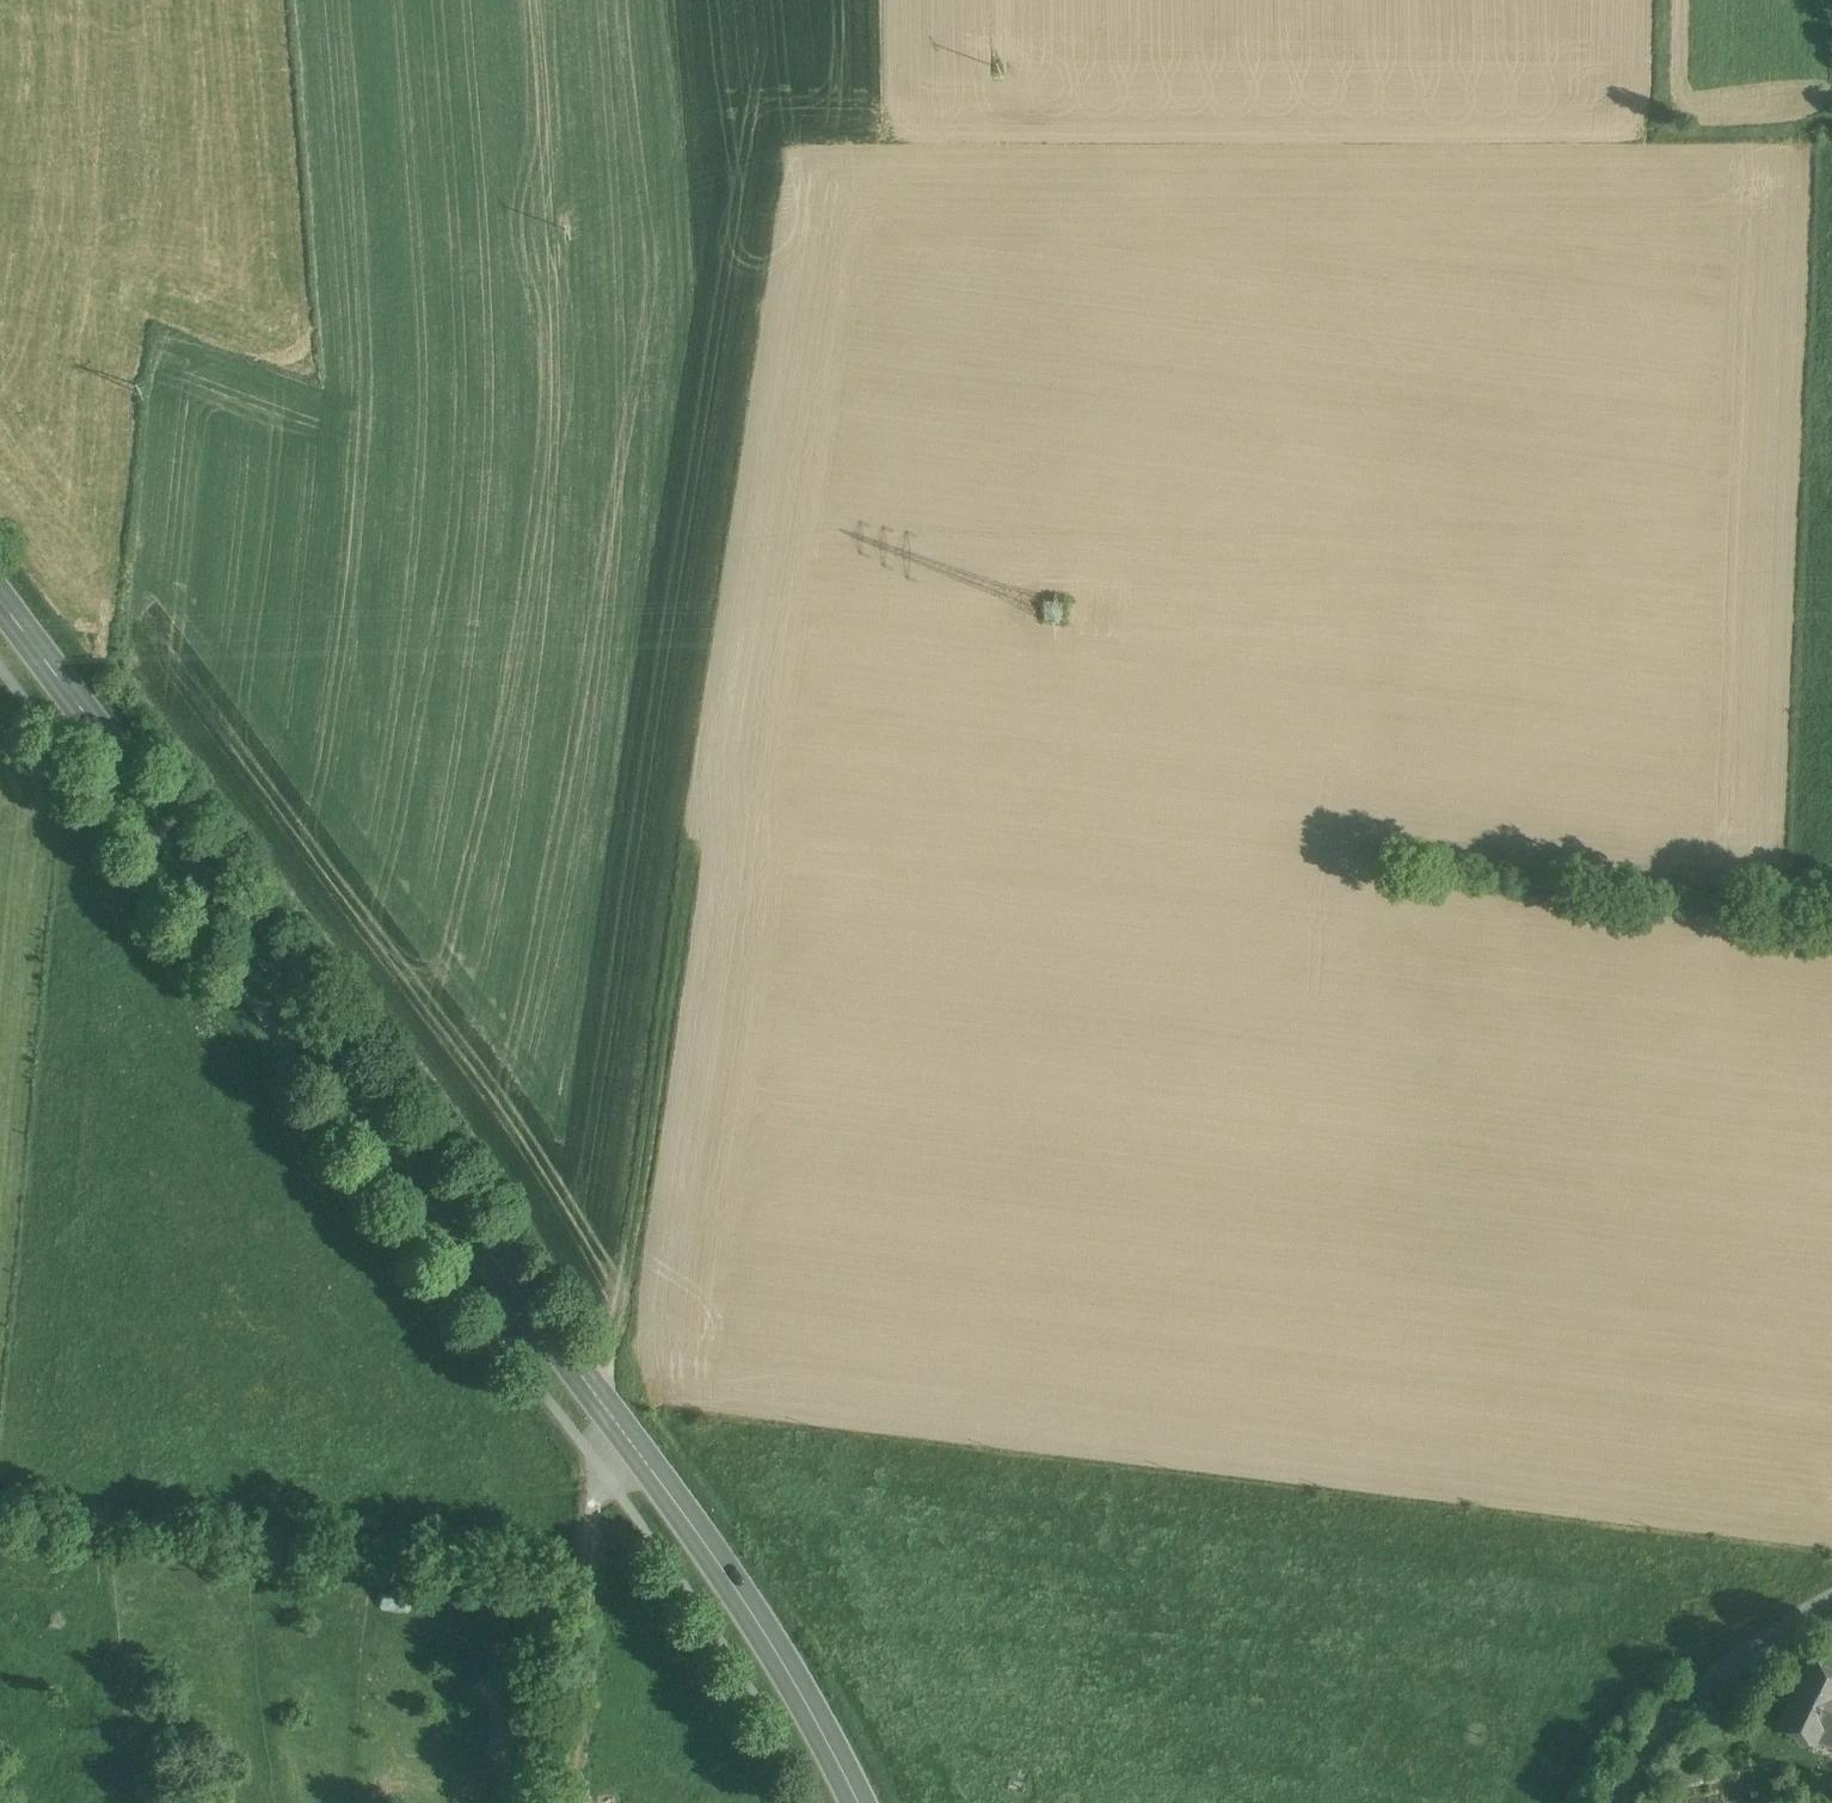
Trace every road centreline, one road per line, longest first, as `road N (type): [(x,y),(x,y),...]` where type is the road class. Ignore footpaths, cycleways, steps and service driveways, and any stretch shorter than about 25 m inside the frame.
road 1 (primary): [(869,1802),(801,1672),(729,1567),(0,593)]
road 2 (unclassified): [(1622,1802),(1663,1724),(1751,1650),(1831,1601)]

